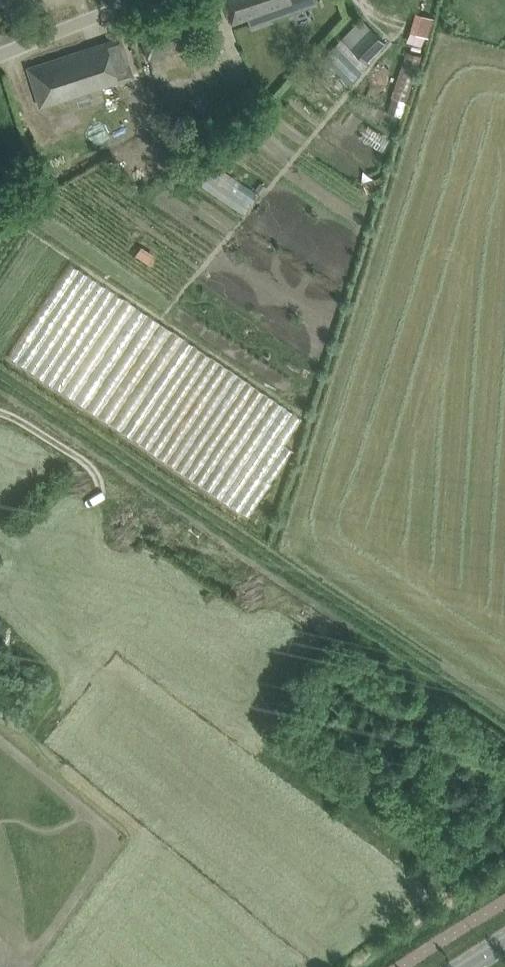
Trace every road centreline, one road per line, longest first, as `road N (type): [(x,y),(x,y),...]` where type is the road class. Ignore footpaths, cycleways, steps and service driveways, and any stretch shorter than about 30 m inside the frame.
road 1 (unclassified): [(0,61),(168,0)]

